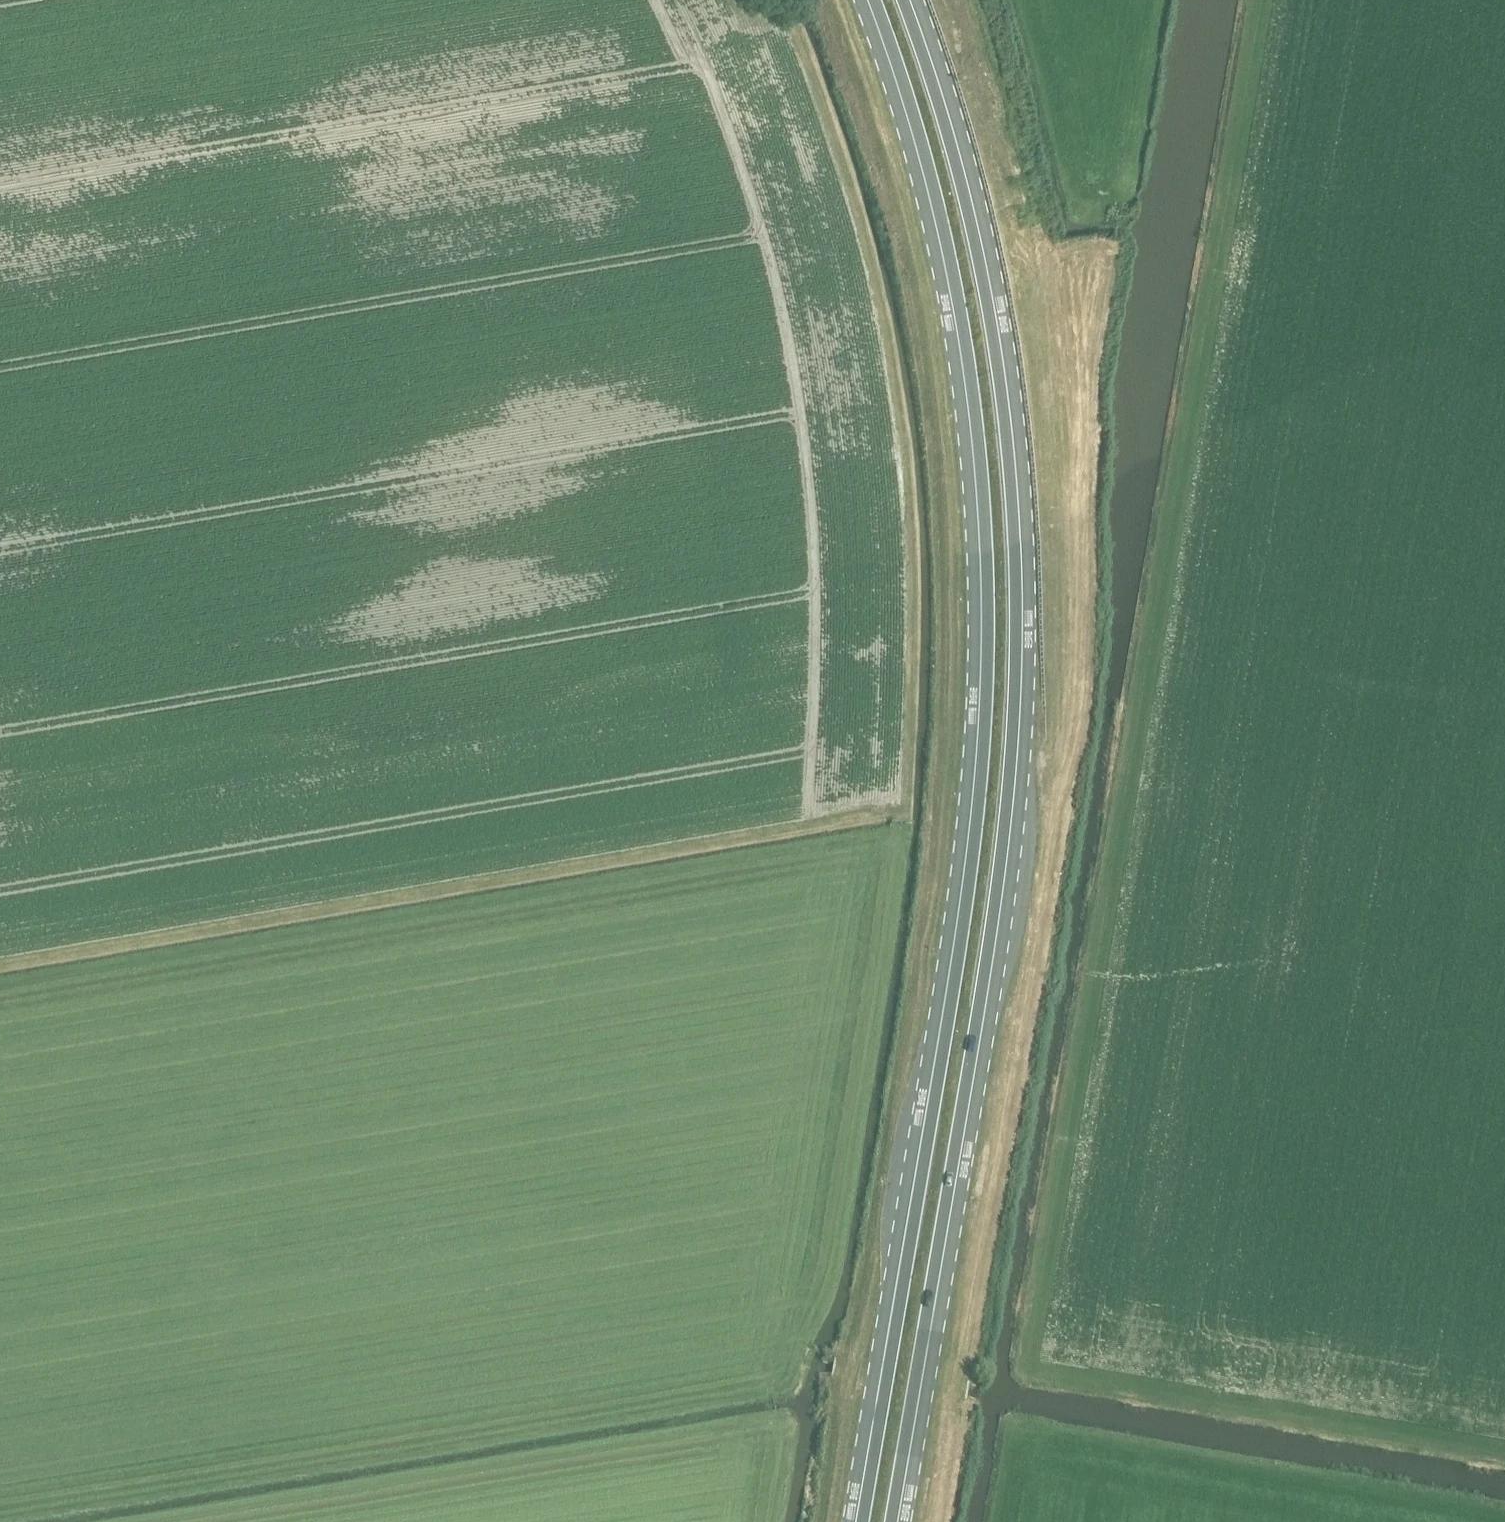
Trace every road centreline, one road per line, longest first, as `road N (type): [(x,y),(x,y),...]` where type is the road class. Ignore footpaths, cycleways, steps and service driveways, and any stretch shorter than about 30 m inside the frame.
road 1 (primary): [(869,0),(919,149),(960,337),(984,613),(978,759),(953,960),(858,1521)]
road 2 (primary): [(899,1521),(1005,894),(1024,614),(1007,379),(986,254),(959,144),(910,0)]

